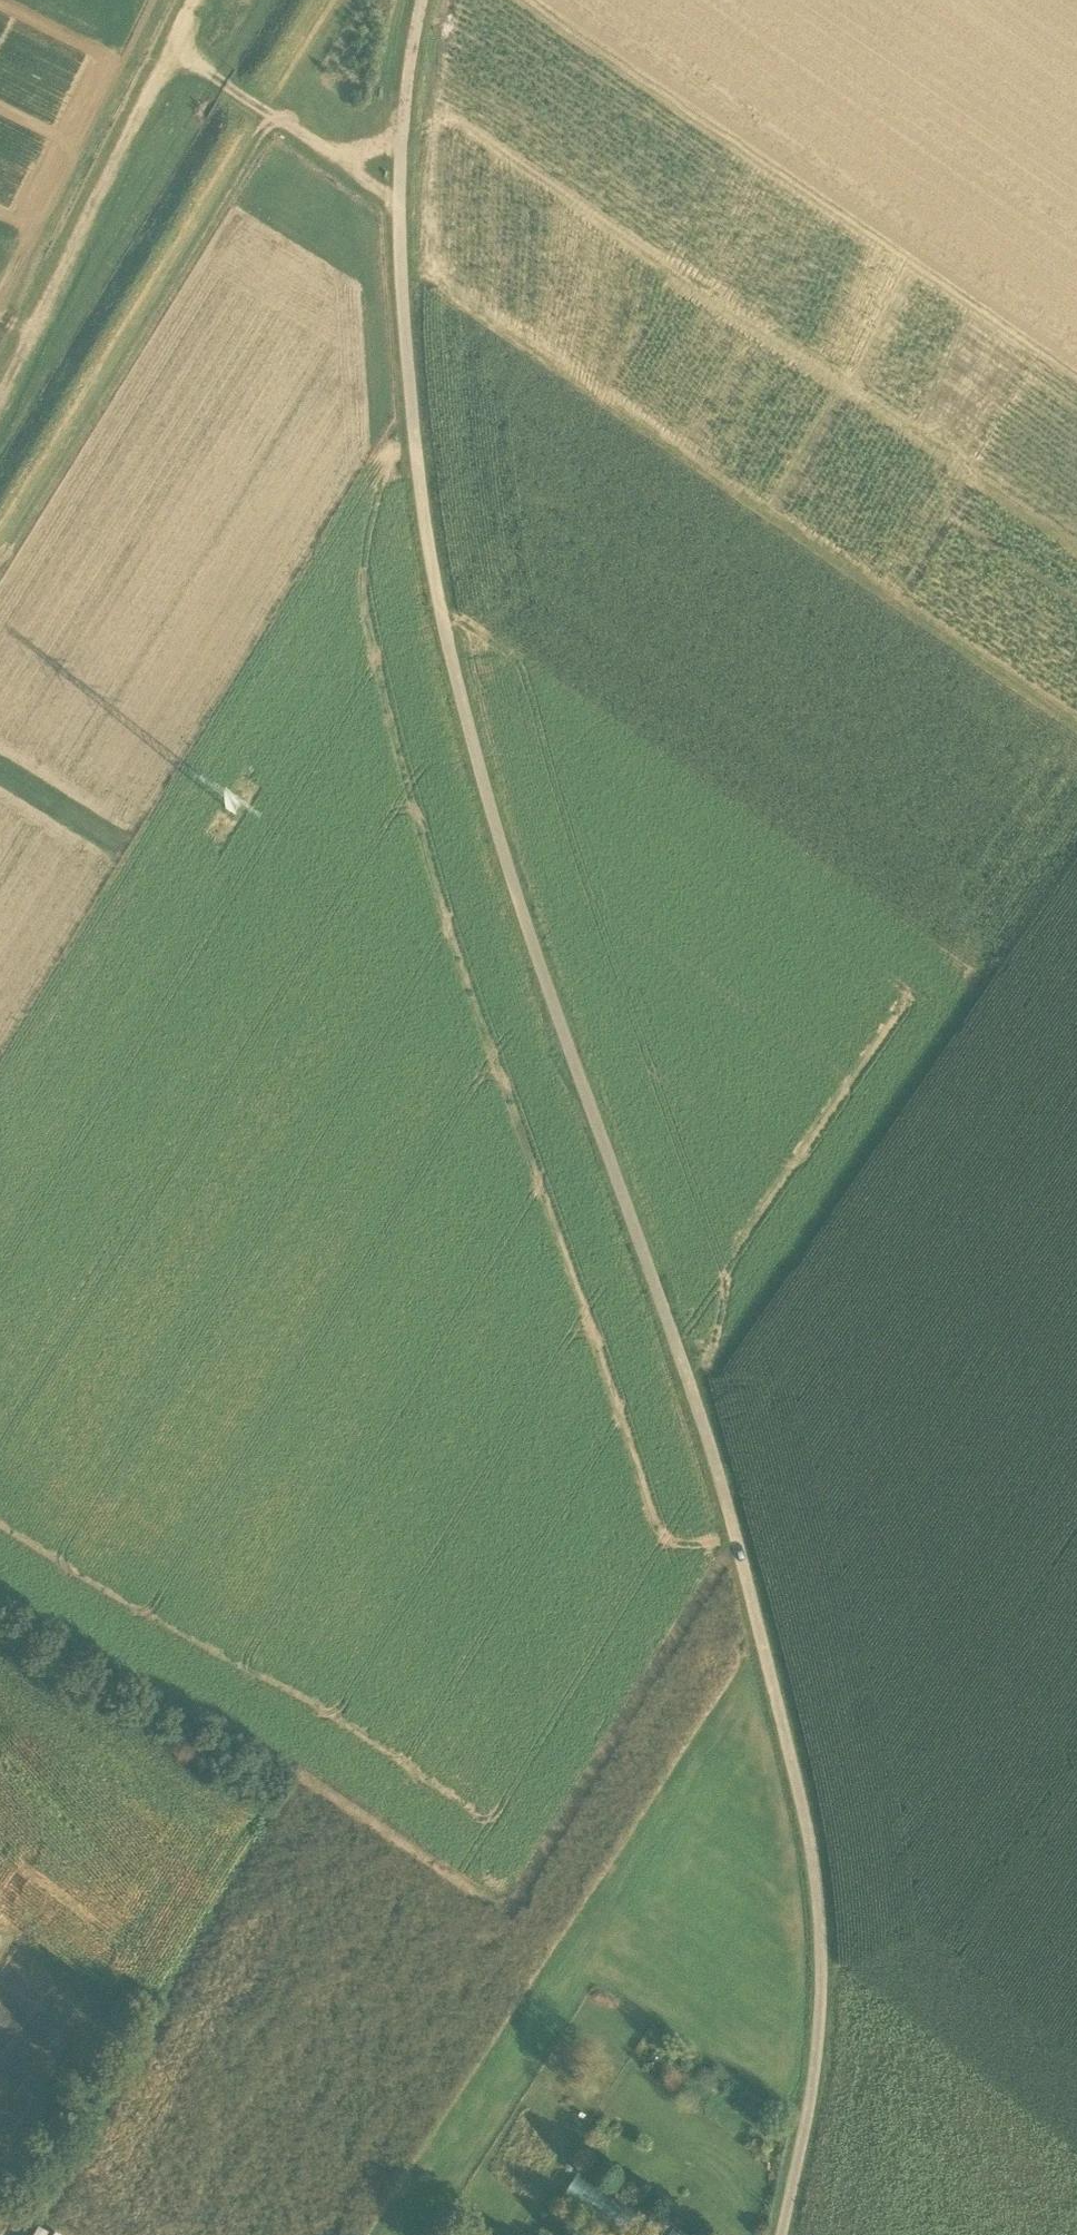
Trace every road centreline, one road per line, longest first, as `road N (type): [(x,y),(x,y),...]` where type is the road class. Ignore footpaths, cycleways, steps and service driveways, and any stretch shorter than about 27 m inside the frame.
road 1 (unclassified): [(424,0),(391,201),(436,584),(507,868),(691,1392),(808,1849),(822,2003),(776,2234)]
road 2 (track): [(0,557),(262,112)]
road 3 (track): [(391,201),(179,53)]

